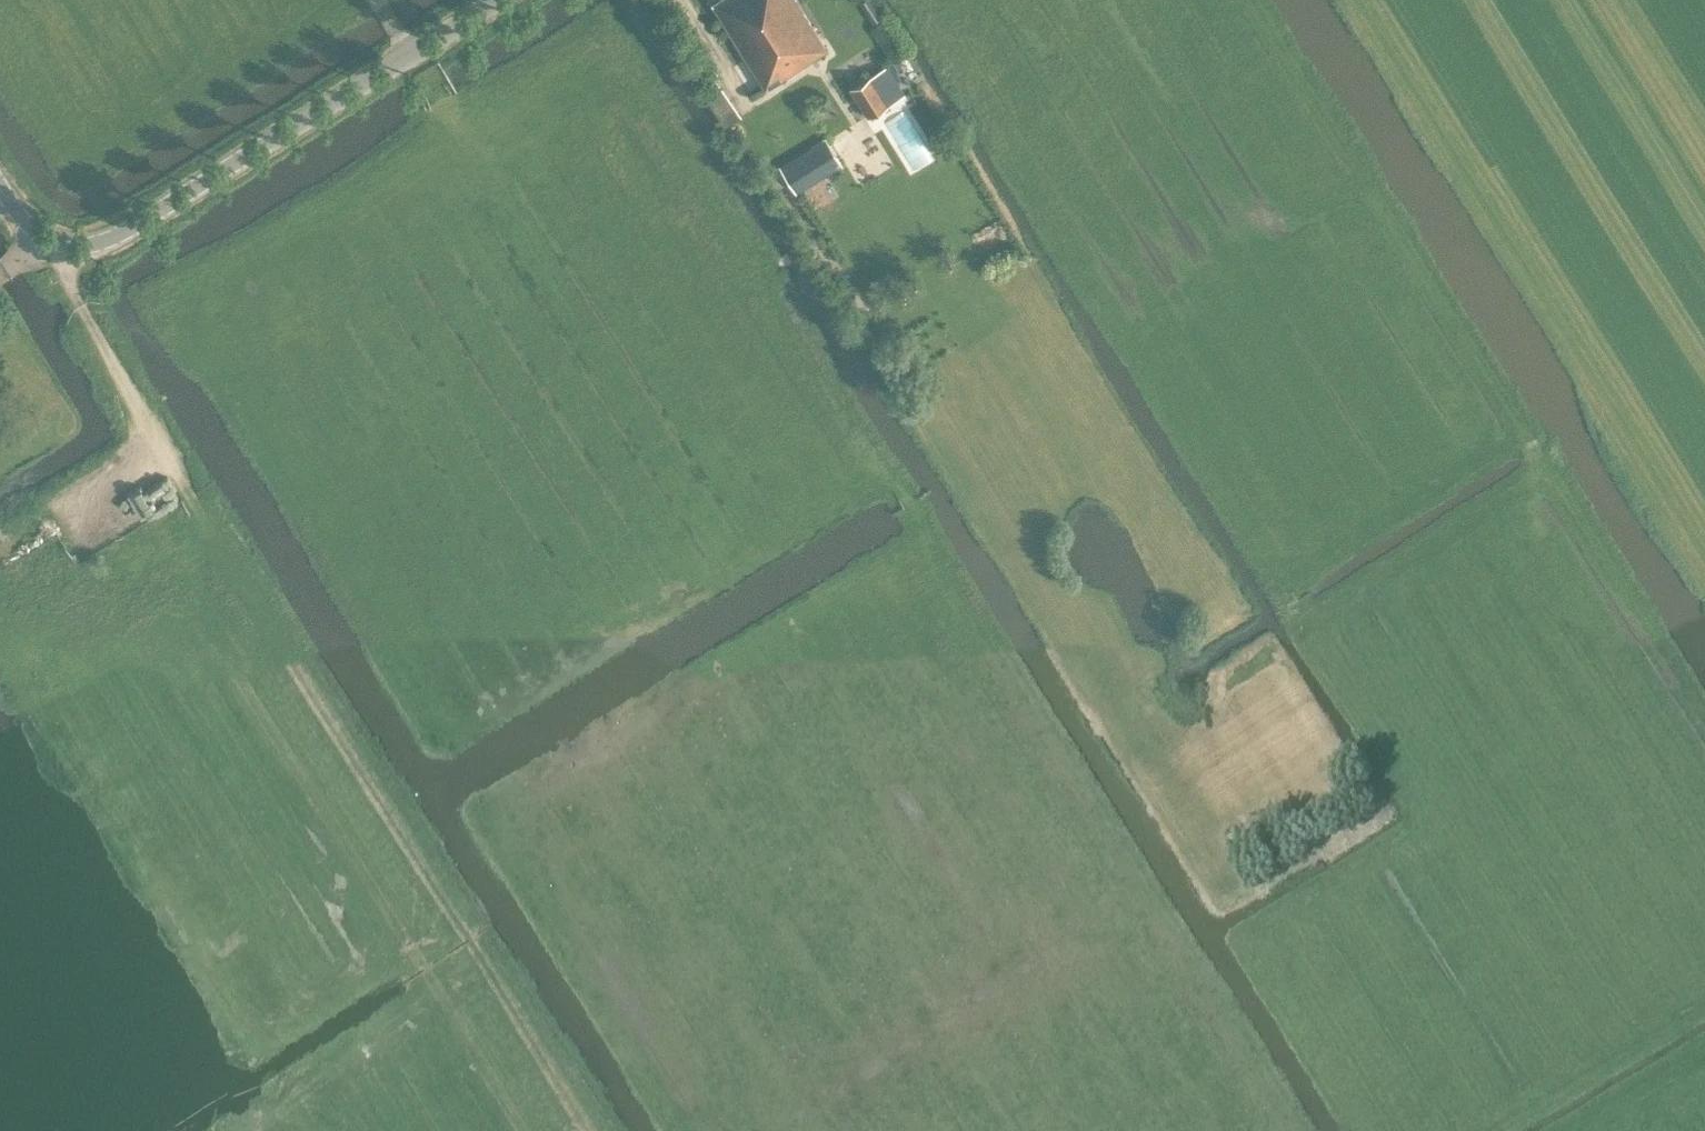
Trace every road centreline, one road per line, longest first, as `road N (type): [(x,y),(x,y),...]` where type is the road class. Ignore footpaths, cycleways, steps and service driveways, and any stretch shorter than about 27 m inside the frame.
road 1 (unclassified): [(0,186),(40,234),(68,244),(104,241),(496,0)]
road 2 (track): [(378,0),(447,107)]

